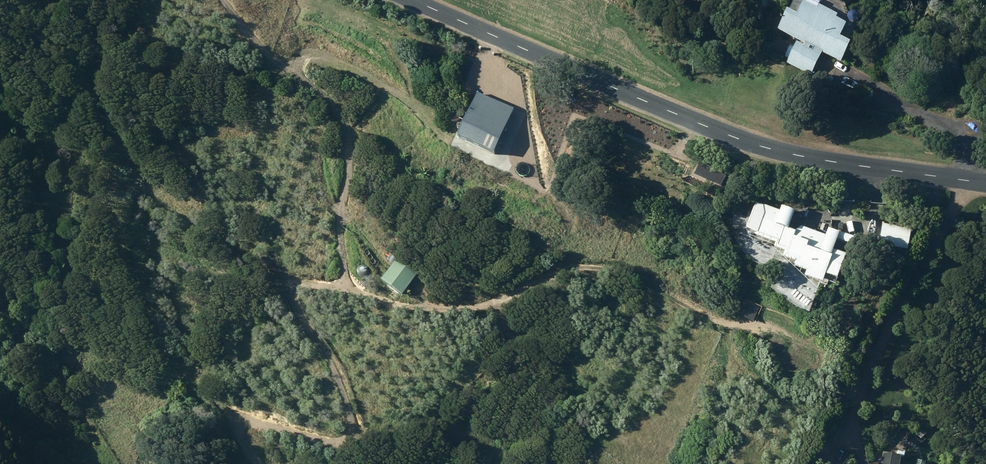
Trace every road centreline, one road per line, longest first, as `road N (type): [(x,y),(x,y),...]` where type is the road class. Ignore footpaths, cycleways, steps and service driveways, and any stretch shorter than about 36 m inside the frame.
road 1 (track): [(222,0),(308,89),(347,207),(351,289),(279,286),(327,352),(357,416),(351,435),(332,440),(249,414),(238,420),(256,463)]
road 2 (track): [(945,178),(848,357),(764,323),(726,325),(626,272),(569,266),(473,308),(420,307),(351,289)]
road 3 (unclassified): [(985,184),(771,148),(414,0)]

